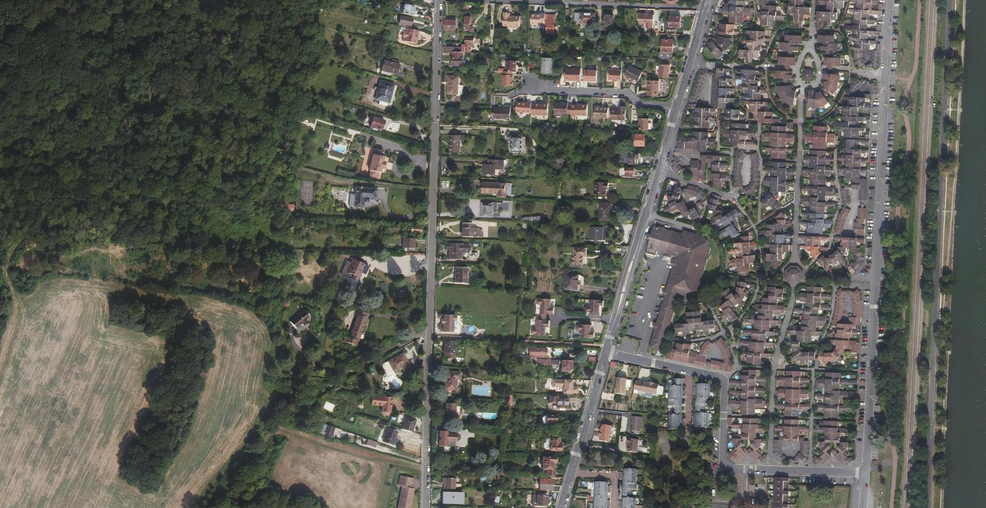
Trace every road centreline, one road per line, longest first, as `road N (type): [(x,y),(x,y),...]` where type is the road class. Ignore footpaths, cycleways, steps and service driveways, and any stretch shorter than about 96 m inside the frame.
road 1 (residential): [(930,507),(950,0)]
road 2 (residential): [(440,0),(428,507)]
road 3 (residential): [(865,474),(886,74)]
road 4 (residential): [(605,355),(723,380),(728,468),(865,474)]
road 5 (track): [(17,245),(155,152),(231,0)]
road 6 (secondary): [(605,355),(690,63)]
road 7 (track): [(212,507),(276,431),(347,375),(431,337)]
road 8 (residential): [(481,0),(704,9)]
road 9 (secondary): [(560,507),(605,355)]

